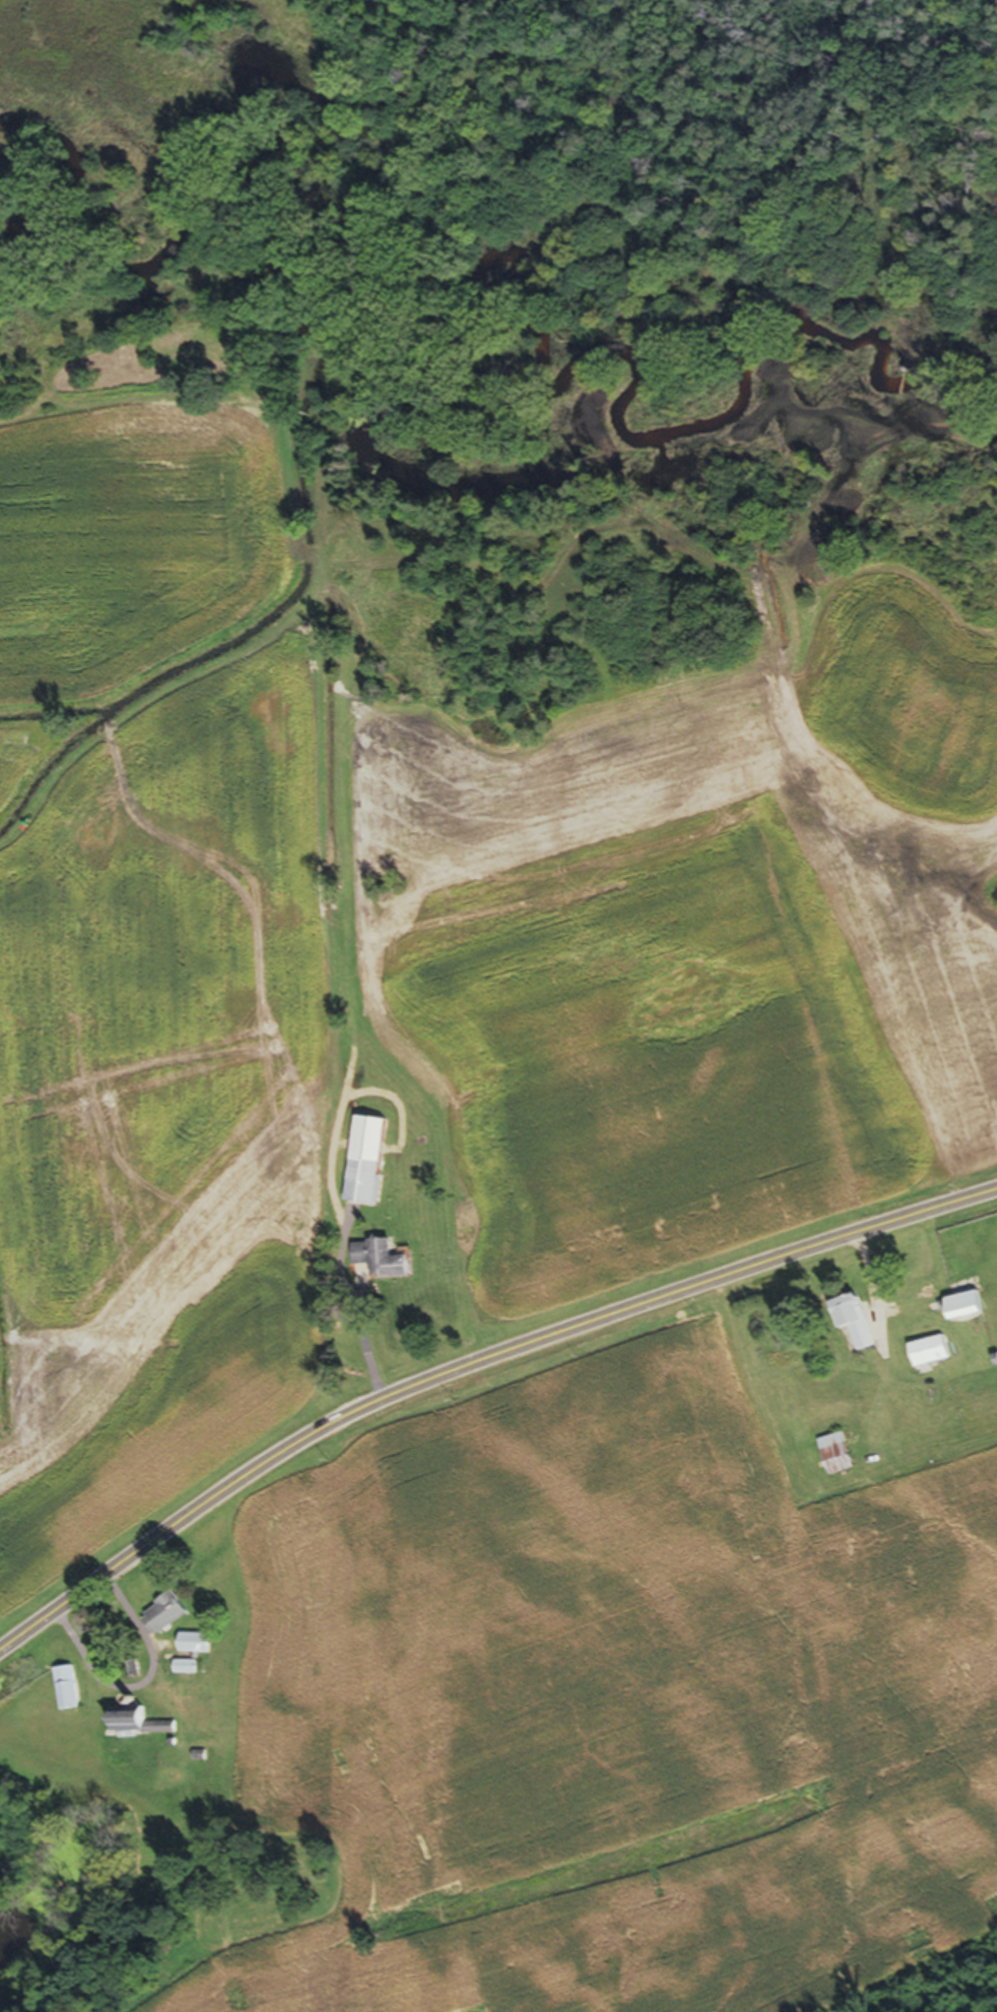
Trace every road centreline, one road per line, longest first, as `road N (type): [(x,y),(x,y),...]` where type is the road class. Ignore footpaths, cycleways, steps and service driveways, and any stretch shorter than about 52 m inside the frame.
road 1 (primary): [(0,1651),(276,1456),(370,1405),(732,1273),(996,1189)]

